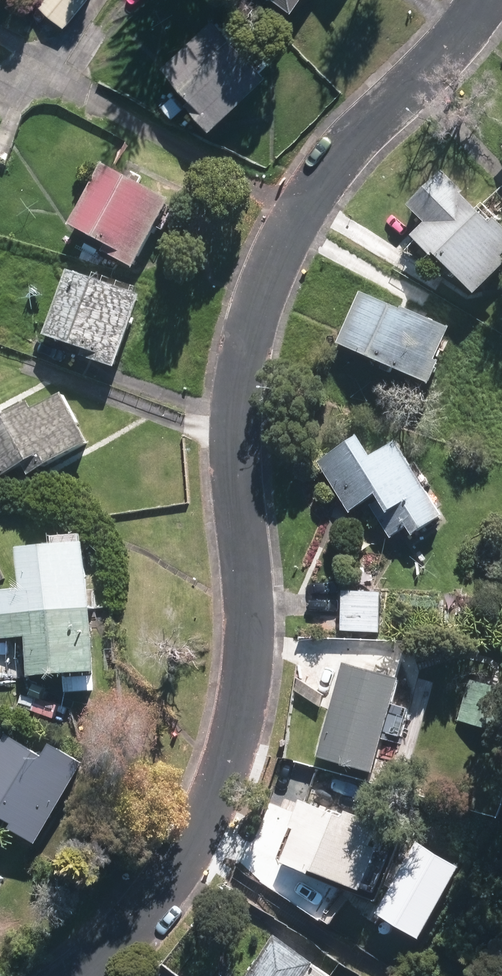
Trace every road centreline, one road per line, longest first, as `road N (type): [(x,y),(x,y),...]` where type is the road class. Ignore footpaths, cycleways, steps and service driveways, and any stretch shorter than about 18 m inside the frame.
road 1 (residential): [(491,0),(337,162),(284,242),(259,309),(244,394),(251,643),(230,754),(189,851),(130,936),(88,975)]

